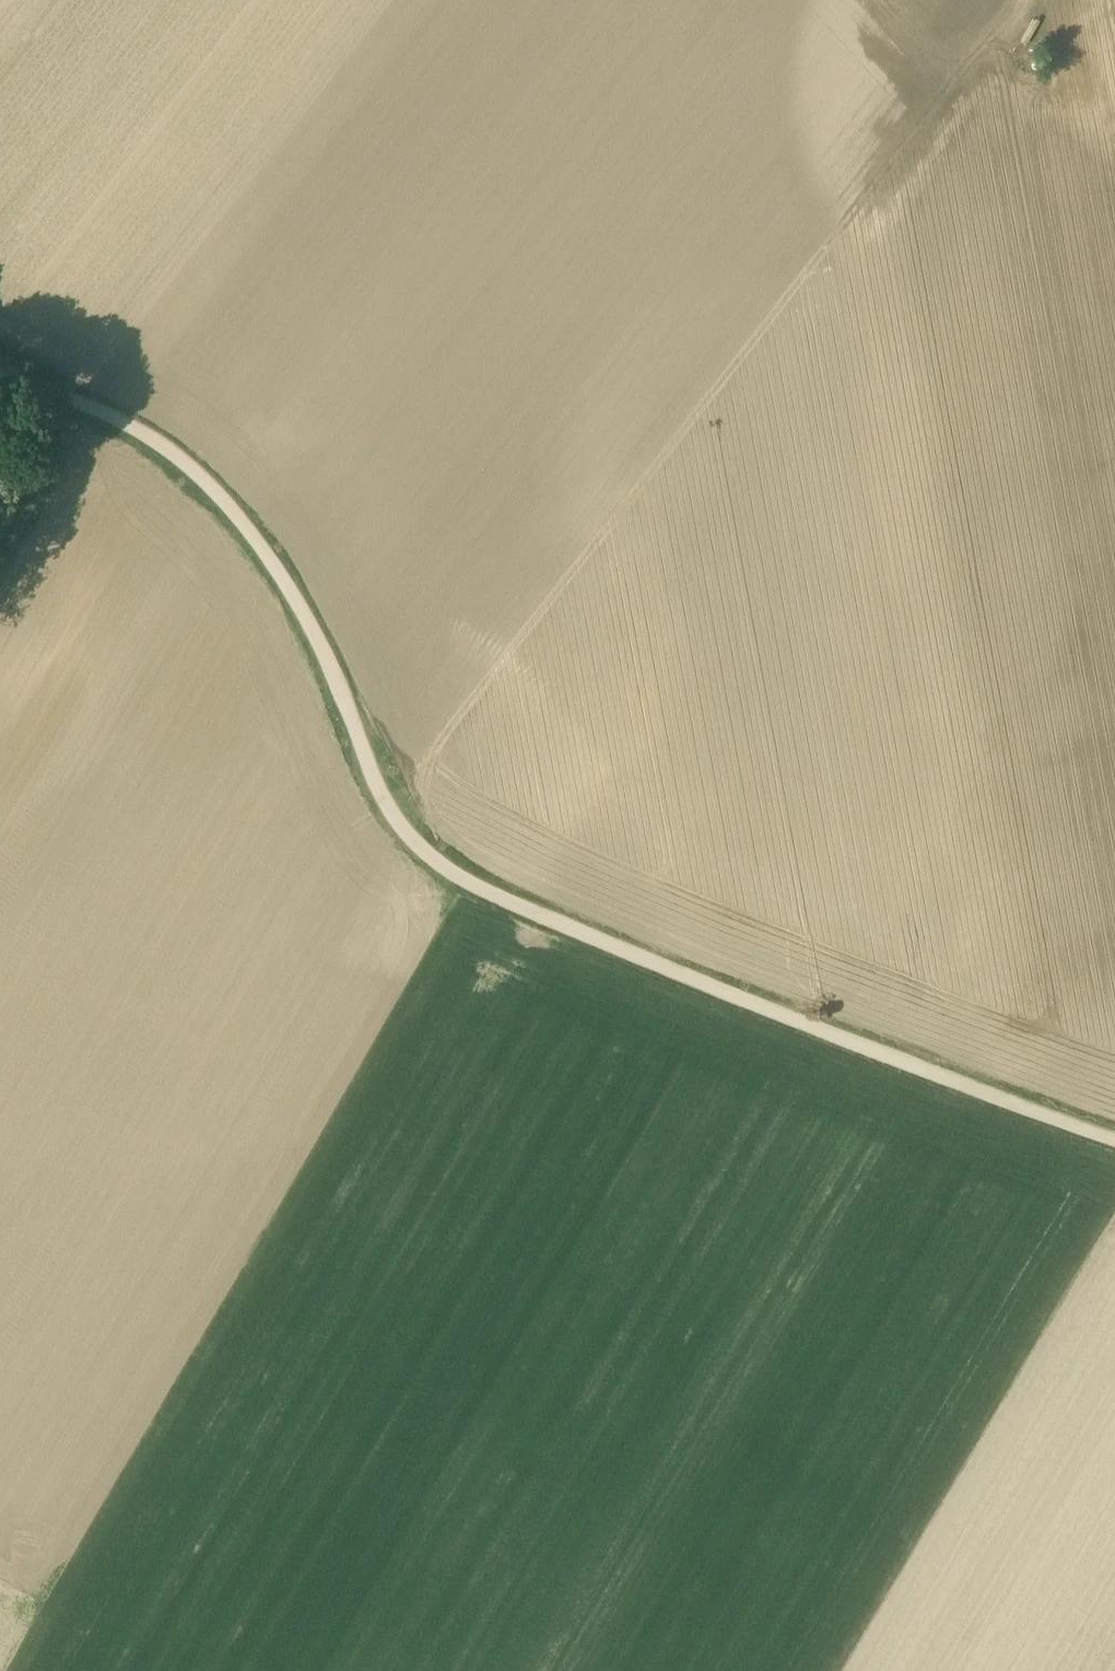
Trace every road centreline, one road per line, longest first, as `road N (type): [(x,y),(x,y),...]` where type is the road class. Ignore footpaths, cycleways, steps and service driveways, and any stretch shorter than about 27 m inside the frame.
road 1 (track): [(1114,1129),(754,996),(458,872),(393,810),(293,577),(198,458),(132,415),(0,355)]
road 2 (track): [(0,552),(71,388)]

